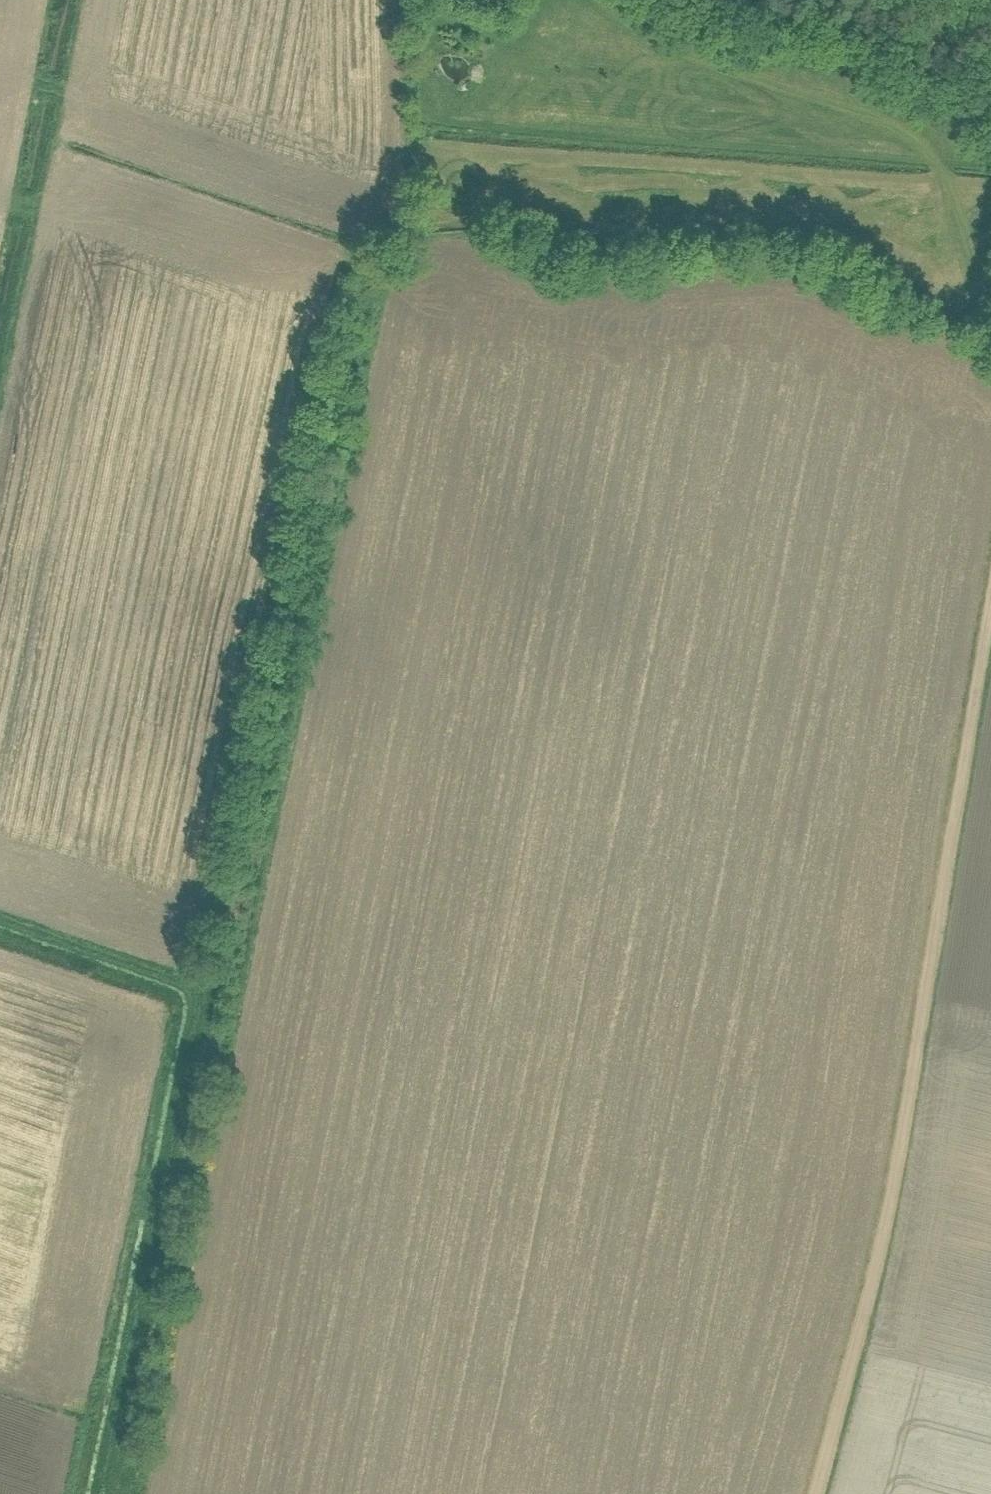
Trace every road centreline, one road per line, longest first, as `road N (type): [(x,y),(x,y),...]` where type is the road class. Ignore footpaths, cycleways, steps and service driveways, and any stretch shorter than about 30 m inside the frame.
road 1 (track): [(817,1493),(874,1286),(990,616)]
road 2 (track): [(102,1493),(204,1018)]

